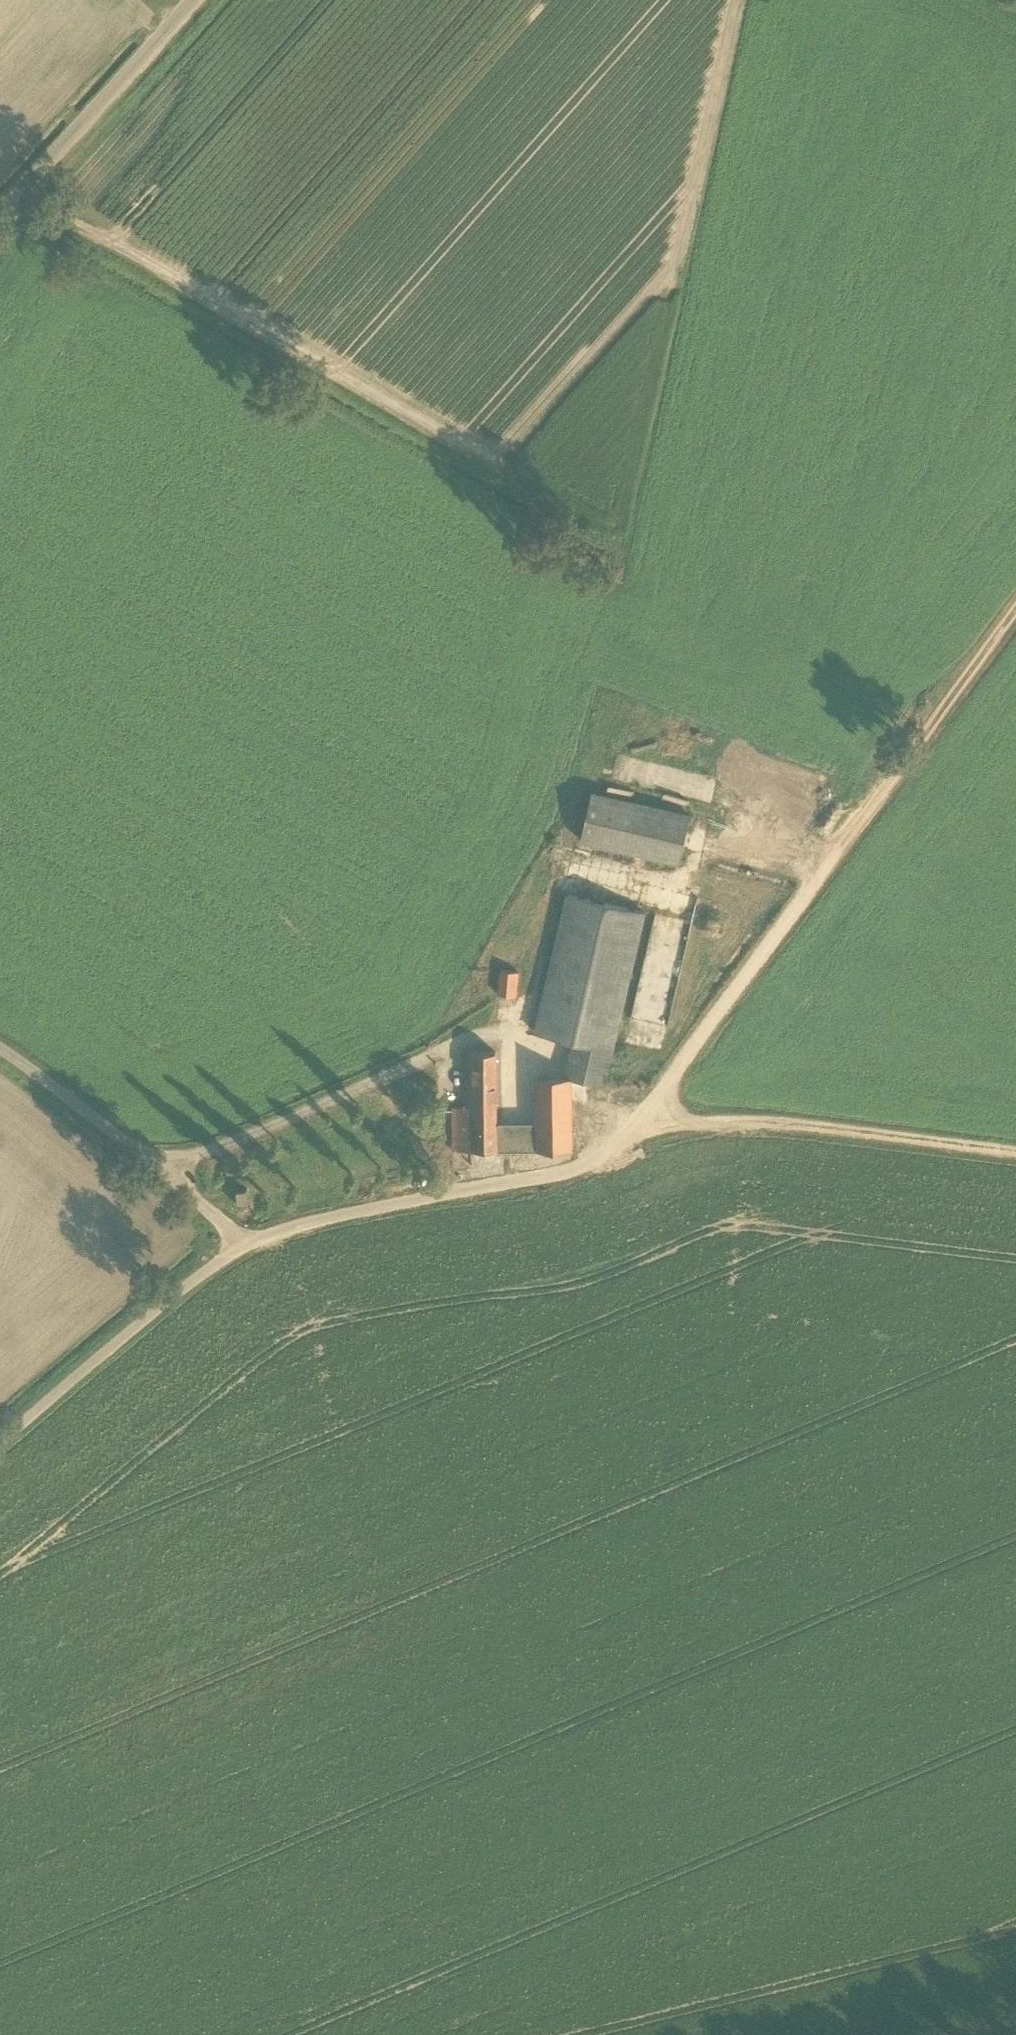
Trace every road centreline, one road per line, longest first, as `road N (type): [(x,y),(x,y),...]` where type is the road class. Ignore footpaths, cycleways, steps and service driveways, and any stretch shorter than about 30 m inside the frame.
road 1 (track): [(644,1118),(1015,617)]
road 2 (unclassified): [(247,1239),(344,1207),(409,1207),(492,1188),(615,1134)]
road 3 (track): [(644,1118),(774,1121),(1015,1150)]
road 4 (unclassified): [(0,1434),(247,1239)]
road 5 (unclassified): [(247,1239),(0,1047)]
road 6 (unclassified): [(0,229),(200,0)]

